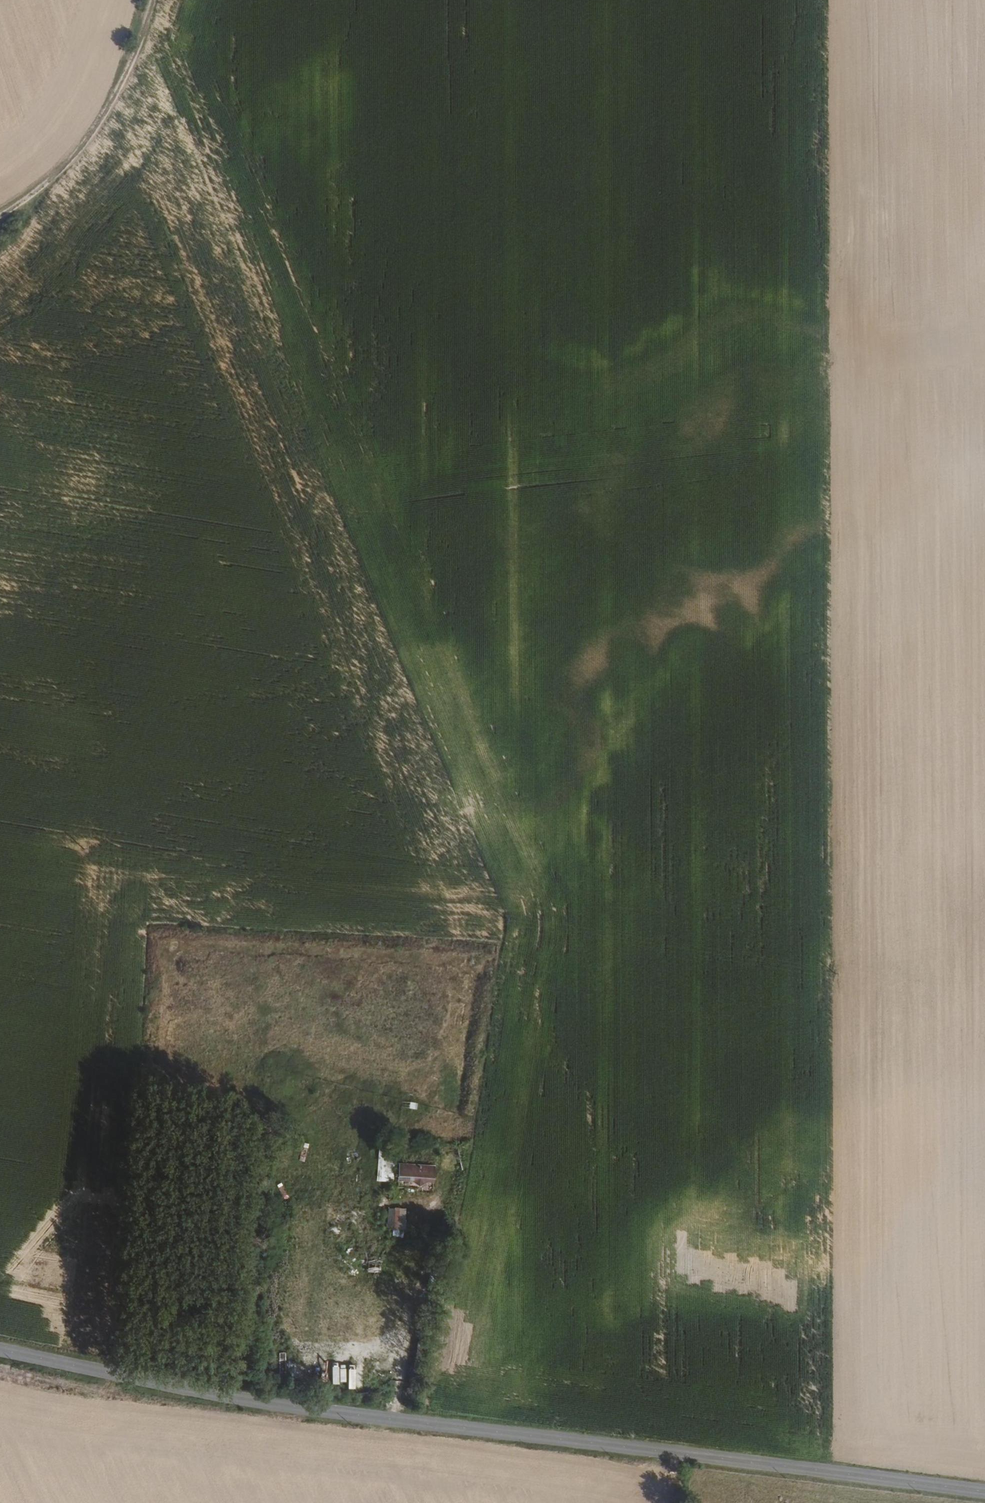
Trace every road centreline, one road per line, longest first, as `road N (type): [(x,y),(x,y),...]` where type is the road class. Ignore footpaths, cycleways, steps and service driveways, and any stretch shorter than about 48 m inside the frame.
road 1 (tertiary): [(984,1493),(234,1400),(0,1352)]
road 2 (track): [(0,217),(31,204),(99,132),(155,0)]

